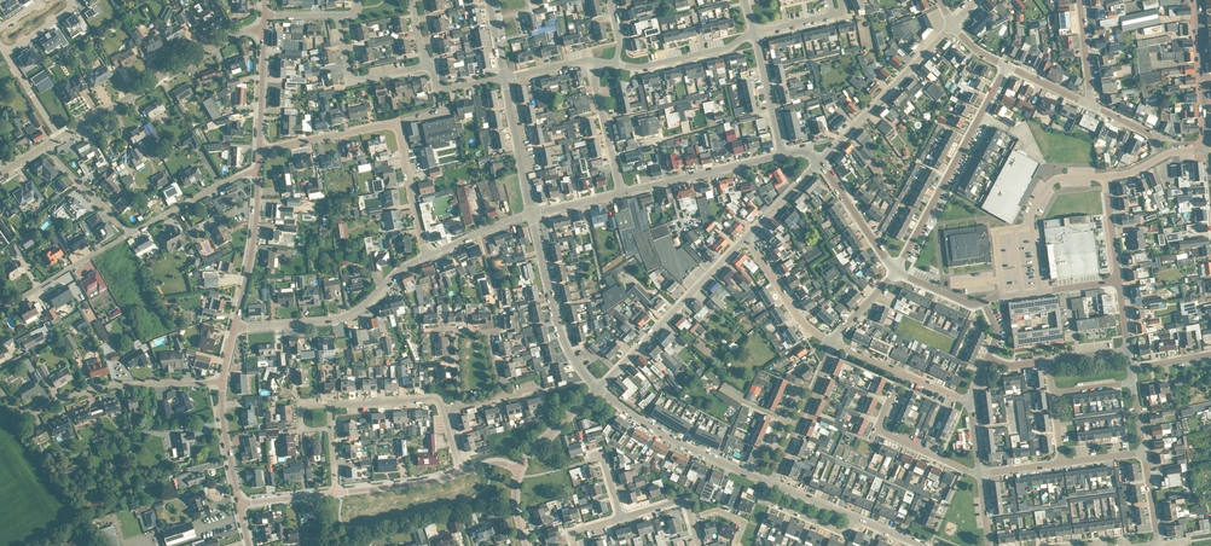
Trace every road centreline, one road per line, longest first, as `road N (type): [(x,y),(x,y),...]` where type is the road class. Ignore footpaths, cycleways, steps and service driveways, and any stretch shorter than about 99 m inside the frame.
road 1 (residential): [(426,257),(396,124),(260,147)]
road 2 (residential): [(222,382),(115,385),(24,415),(0,390)]
road 3 (unclassified): [(60,139),(237,33),(264,30)]
road 4 (residential): [(896,271),(1007,67)]
road 5 (unclassified): [(598,389),(747,237)]
road 6 (residential): [(426,257),(350,316),(235,325)]
road 7 (unclassified): [(772,484),(680,443),(598,389)]
road 8 (unclassified): [(818,162),(954,24)]
road 9 (unclassified): [(598,389),(559,330),(531,214)]
road 10 (tertiary): [(258,172),(254,243),(235,325)]
road 11 (residential): [(772,484),(834,343)]
road 12 (residential): [(0,311),(131,234)]
road 13 (tertiary): [(1208,150),(1198,0)]
road 14 (residential): [(616,64),(642,67),(730,47),(755,33)]
road 15 (residential): [(427,65),(353,80),(338,14)]
road 16 (residential): [(131,234),(258,172)]
road 17 (residential): [(834,343),(798,318),(747,237)]
road 18 (unclassified): [(531,214),(505,78)]
road 19 (residential): [(622,193),(595,83),(599,61)]
road 20 (residential): [(984,301),(1118,281)]
road 21 (residential): [(896,271),(818,162)]
road 22 (unclassified): [(336,492),(461,472)]
road 23 (residential): [(782,155),(755,33)]
road 24 (tertiary): [(222,382),(240,504)]
road 25 (residential): [(131,234),(45,148)]
road 26 (residential): [(854,517),(846,531),(827,526),(765,501),(772,484)]
road 27 (residential): [(444,410),(435,399),(329,405)]

